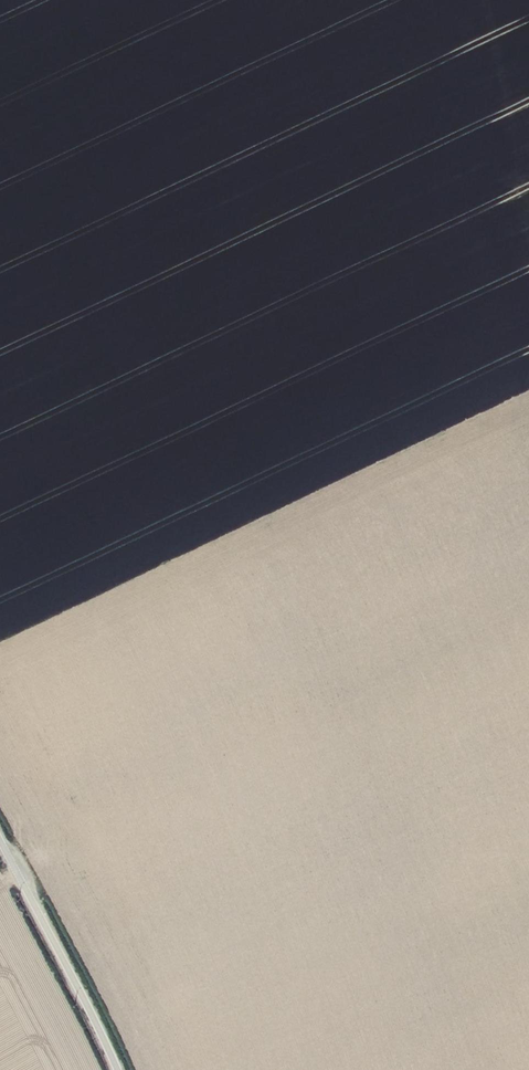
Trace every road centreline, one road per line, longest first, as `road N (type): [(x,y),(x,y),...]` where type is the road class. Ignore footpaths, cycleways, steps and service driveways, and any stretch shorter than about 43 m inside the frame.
road 1 (unclassified): [(0,841),(117,1069)]

